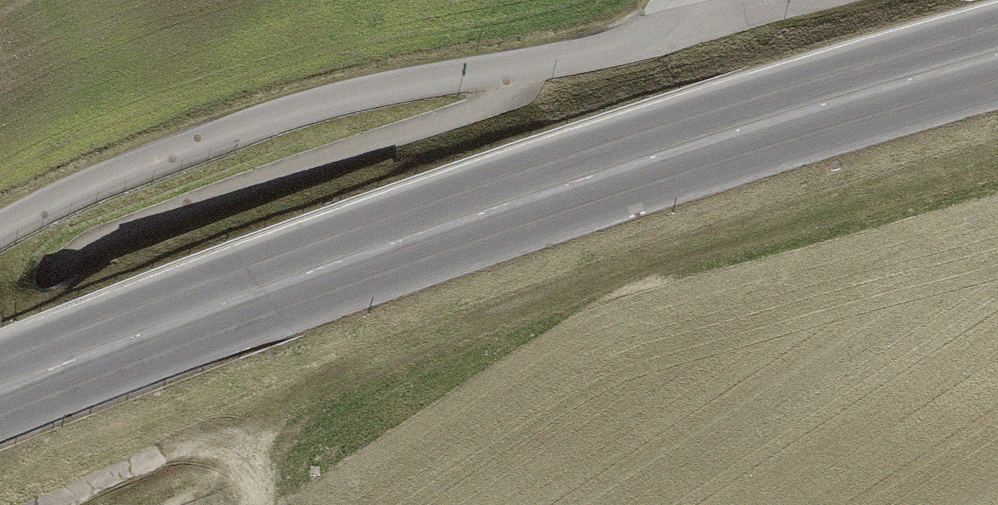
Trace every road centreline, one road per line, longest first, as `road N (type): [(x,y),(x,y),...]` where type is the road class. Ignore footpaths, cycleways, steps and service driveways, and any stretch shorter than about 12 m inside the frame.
road 1 (primary): [(0,393),(408,239),(734,132),(997,58)]
road 2 (track): [(800,0),(286,114),(61,199),(0,232)]
road 3 (track): [(51,504),(195,448),(238,458),(262,504)]

